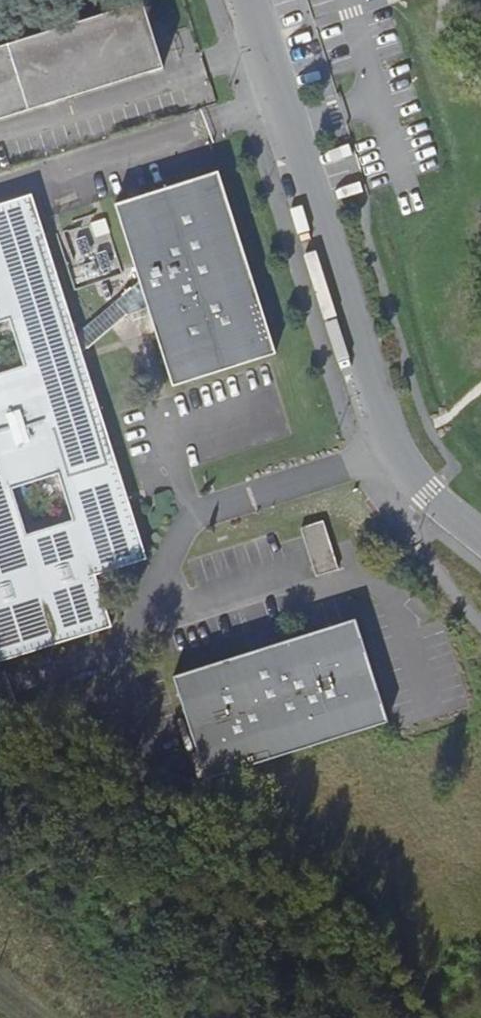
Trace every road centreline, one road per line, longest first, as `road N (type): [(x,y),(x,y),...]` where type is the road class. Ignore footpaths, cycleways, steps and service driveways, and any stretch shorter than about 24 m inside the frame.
road 1 (unclassified): [(250,0),(398,444),(425,496)]
road 2 (unclassified): [(425,496),(414,510),(419,549),(480,620)]

